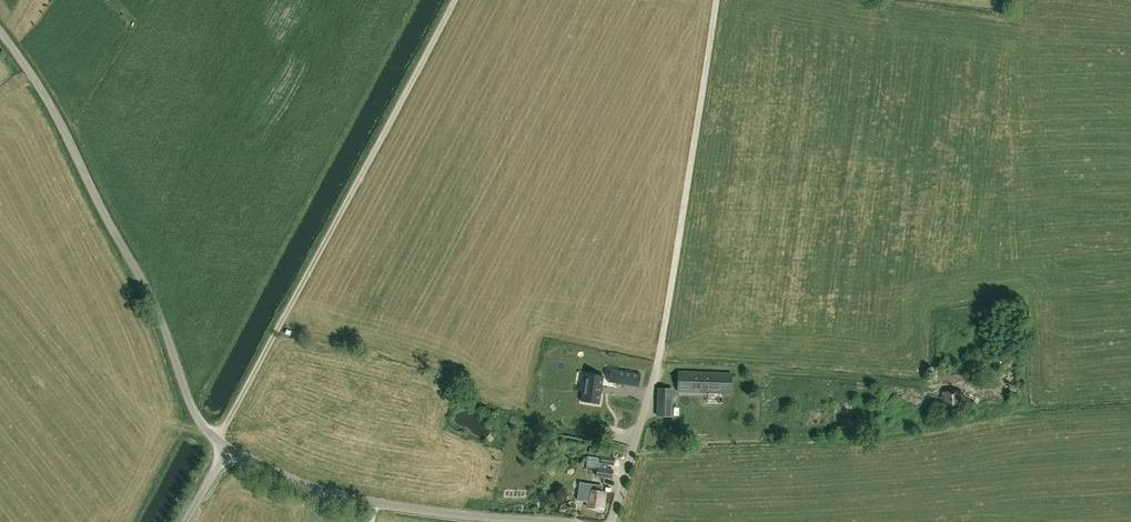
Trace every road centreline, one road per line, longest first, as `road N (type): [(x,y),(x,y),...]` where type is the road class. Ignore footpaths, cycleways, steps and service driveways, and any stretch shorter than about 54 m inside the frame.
road 1 (unclassified): [(227,449),(194,412),(141,278),(43,92),(0,32)]
road 2 (unclassified): [(553,521),(333,493),(227,449)]
road 3 (track): [(935,384),(657,367)]

